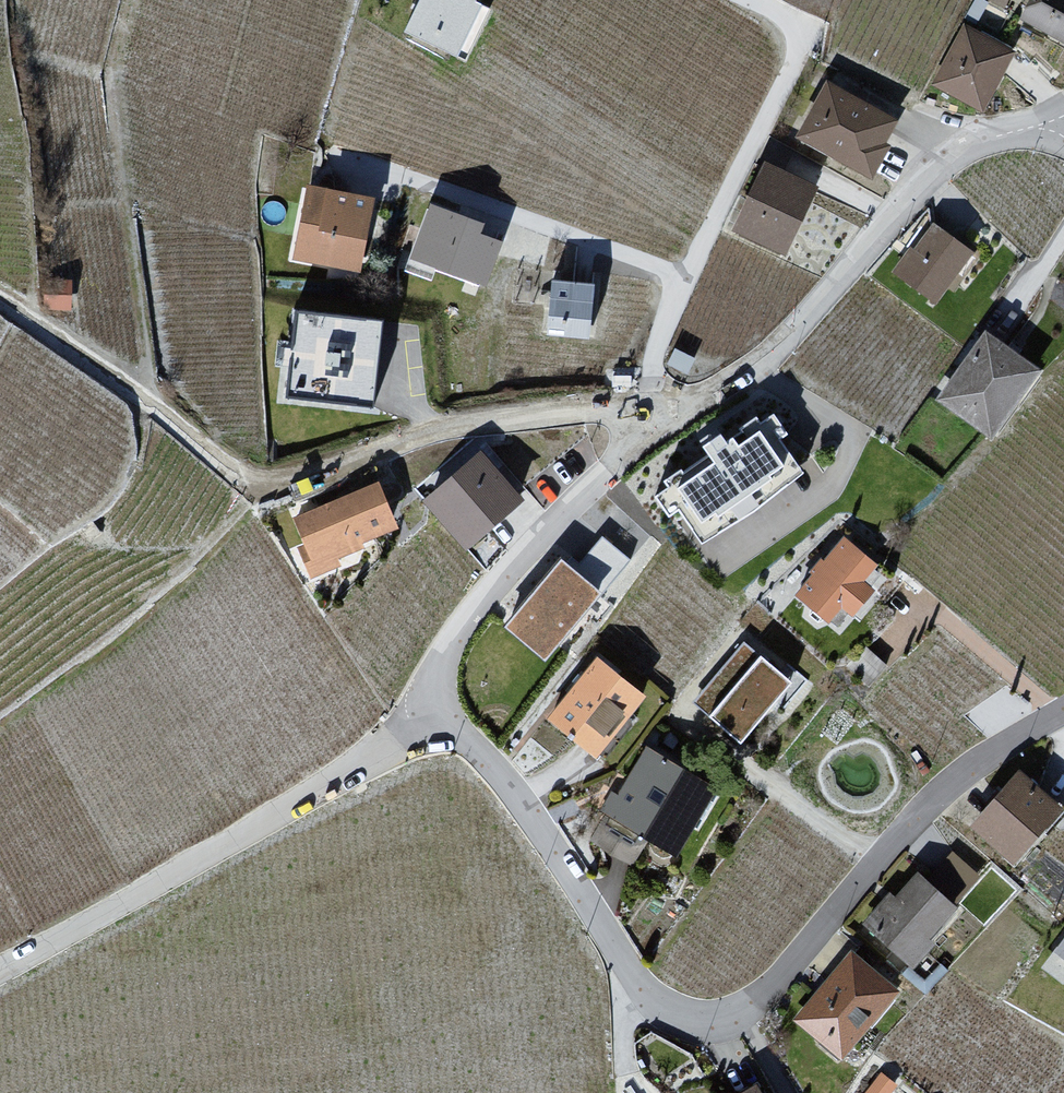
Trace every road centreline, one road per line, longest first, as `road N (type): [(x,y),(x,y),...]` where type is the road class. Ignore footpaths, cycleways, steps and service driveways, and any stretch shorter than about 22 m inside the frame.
road 1 (residential): [(1063,711),(936,798),(762,999),(706,1017),(679,1012),(642,987),(515,795),(441,714),(437,667),(473,614),(608,470),(704,399)]
road 2 (track): [(441,714),(0,975)]
road 3 (residential): [(1059,132),(1032,129),(972,151),(857,255),(779,341),(704,399)]
road 4 (track): [(151,416),(110,65),(127,0)]
road 5 (track): [(277,492),(234,477),(0,304)]

